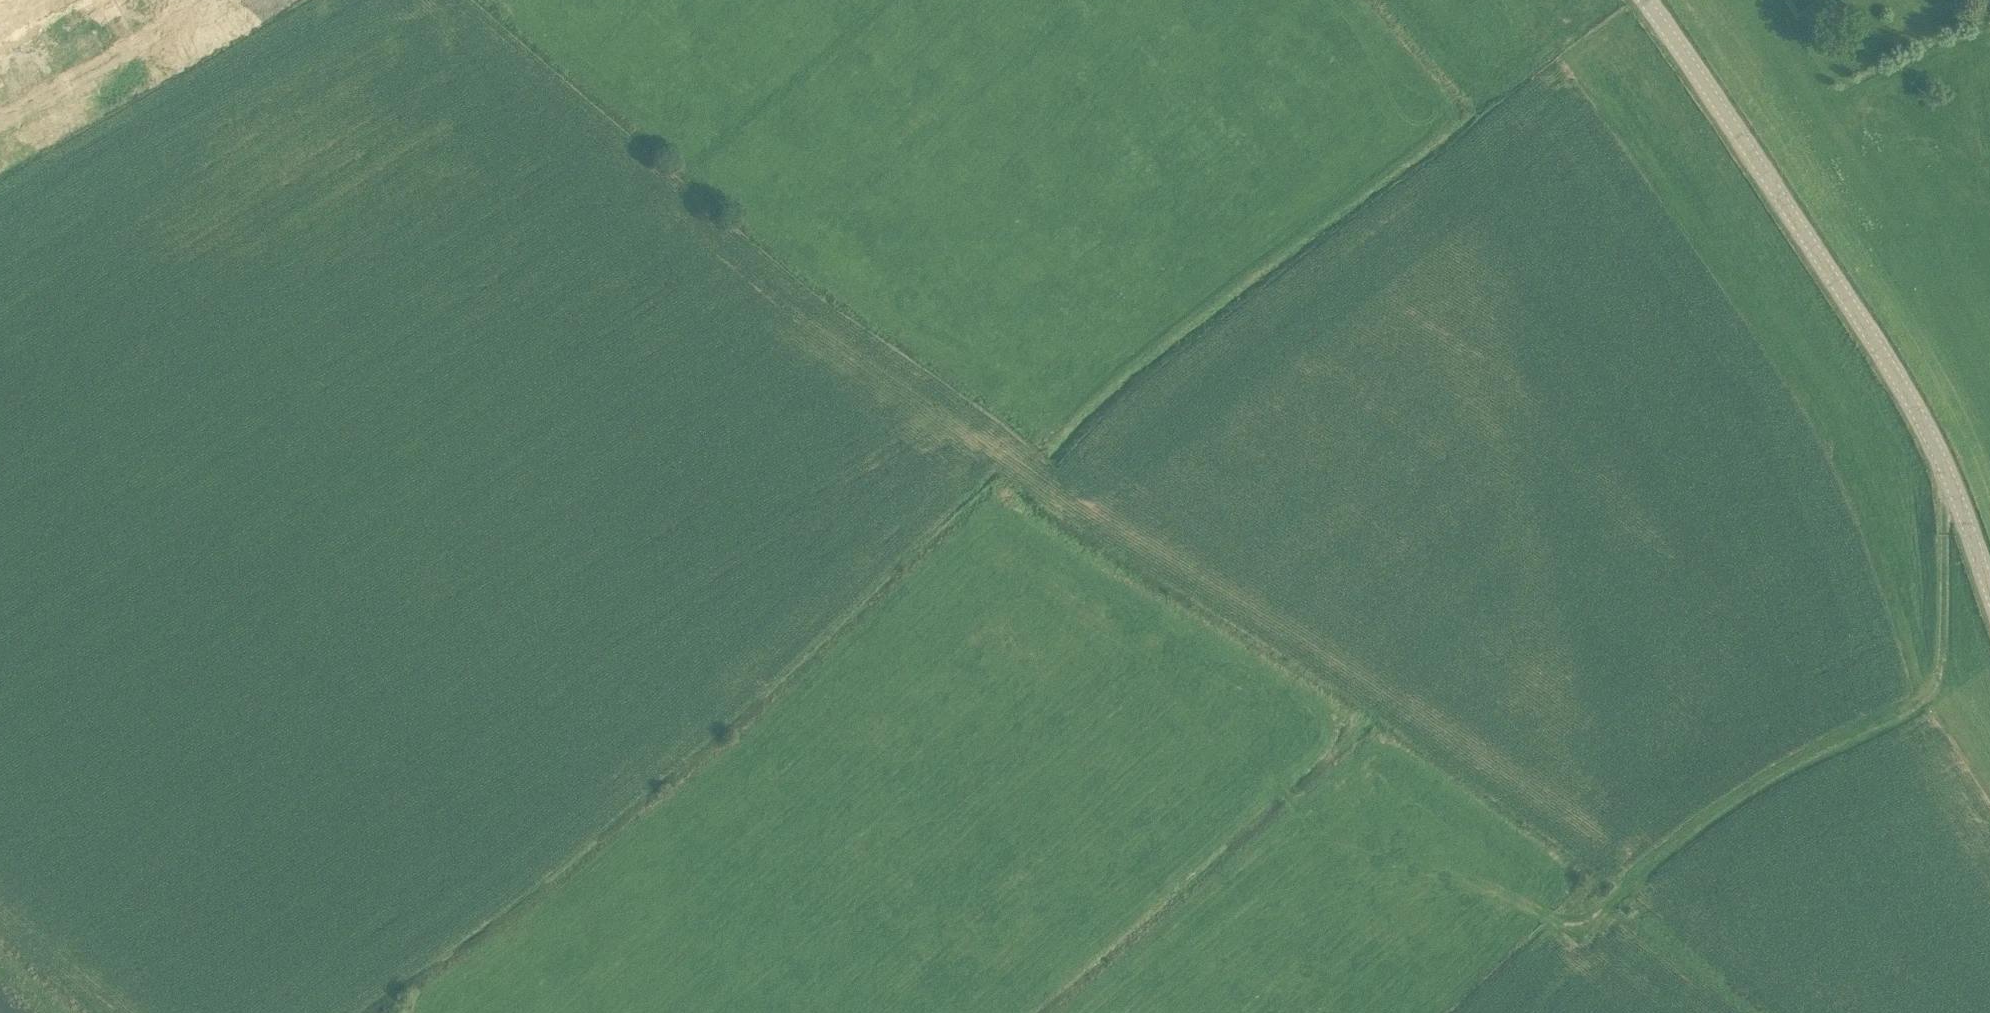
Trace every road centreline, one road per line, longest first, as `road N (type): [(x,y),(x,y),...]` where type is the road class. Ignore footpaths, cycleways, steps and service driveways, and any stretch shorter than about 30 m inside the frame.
road 1 (tertiary): [(1989,590),(1929,441),(1883,360),(1648,0)]

